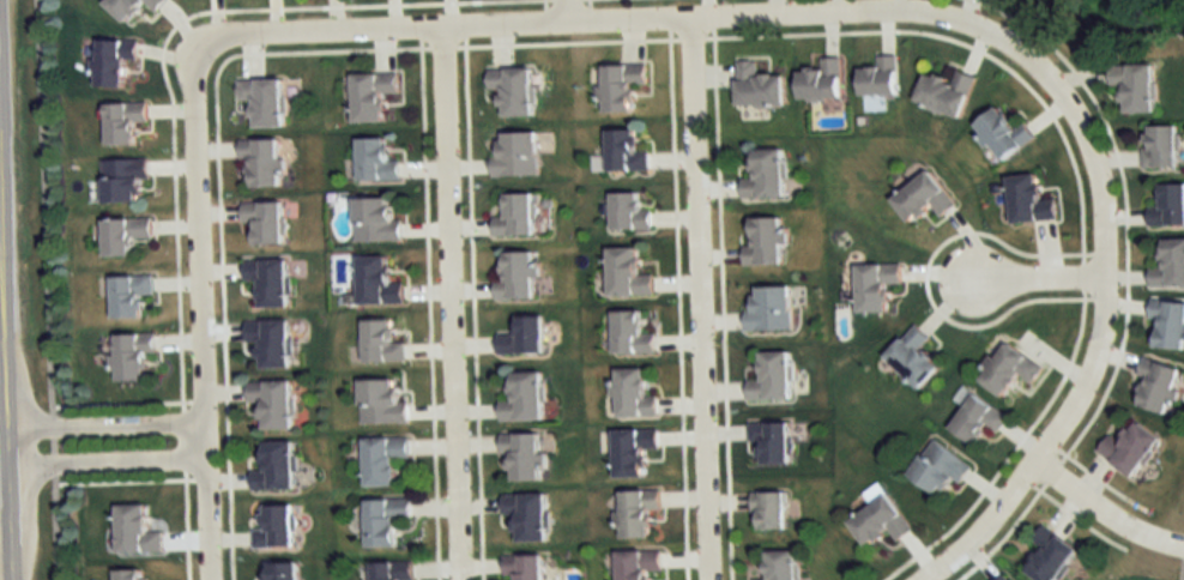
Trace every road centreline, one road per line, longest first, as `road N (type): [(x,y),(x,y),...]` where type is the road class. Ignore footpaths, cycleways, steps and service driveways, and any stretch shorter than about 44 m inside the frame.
road 1 (residential): [(924,579),(992,521),(1099,362),(1109,316),(1099,168),(1083,126),(1045,75),(999,40),(906,8)]
road 2 (residential): [(906,8),(207,36)]
road 3 (residential): [(707,579),(687,17)]
road 4 (residential): [(440,26),(458,579)]
road 5 (residential): [(209,579),(193,72),(207,36)]
road 6 (residential): [(0,471),(205,460)]
road 7 (residential): [(204,421),(0,428)]
road 8 (residential): [(1183,542),(1143,533),(1031,464)]
road 9 (residential): [(1105,276),(965,278)]

